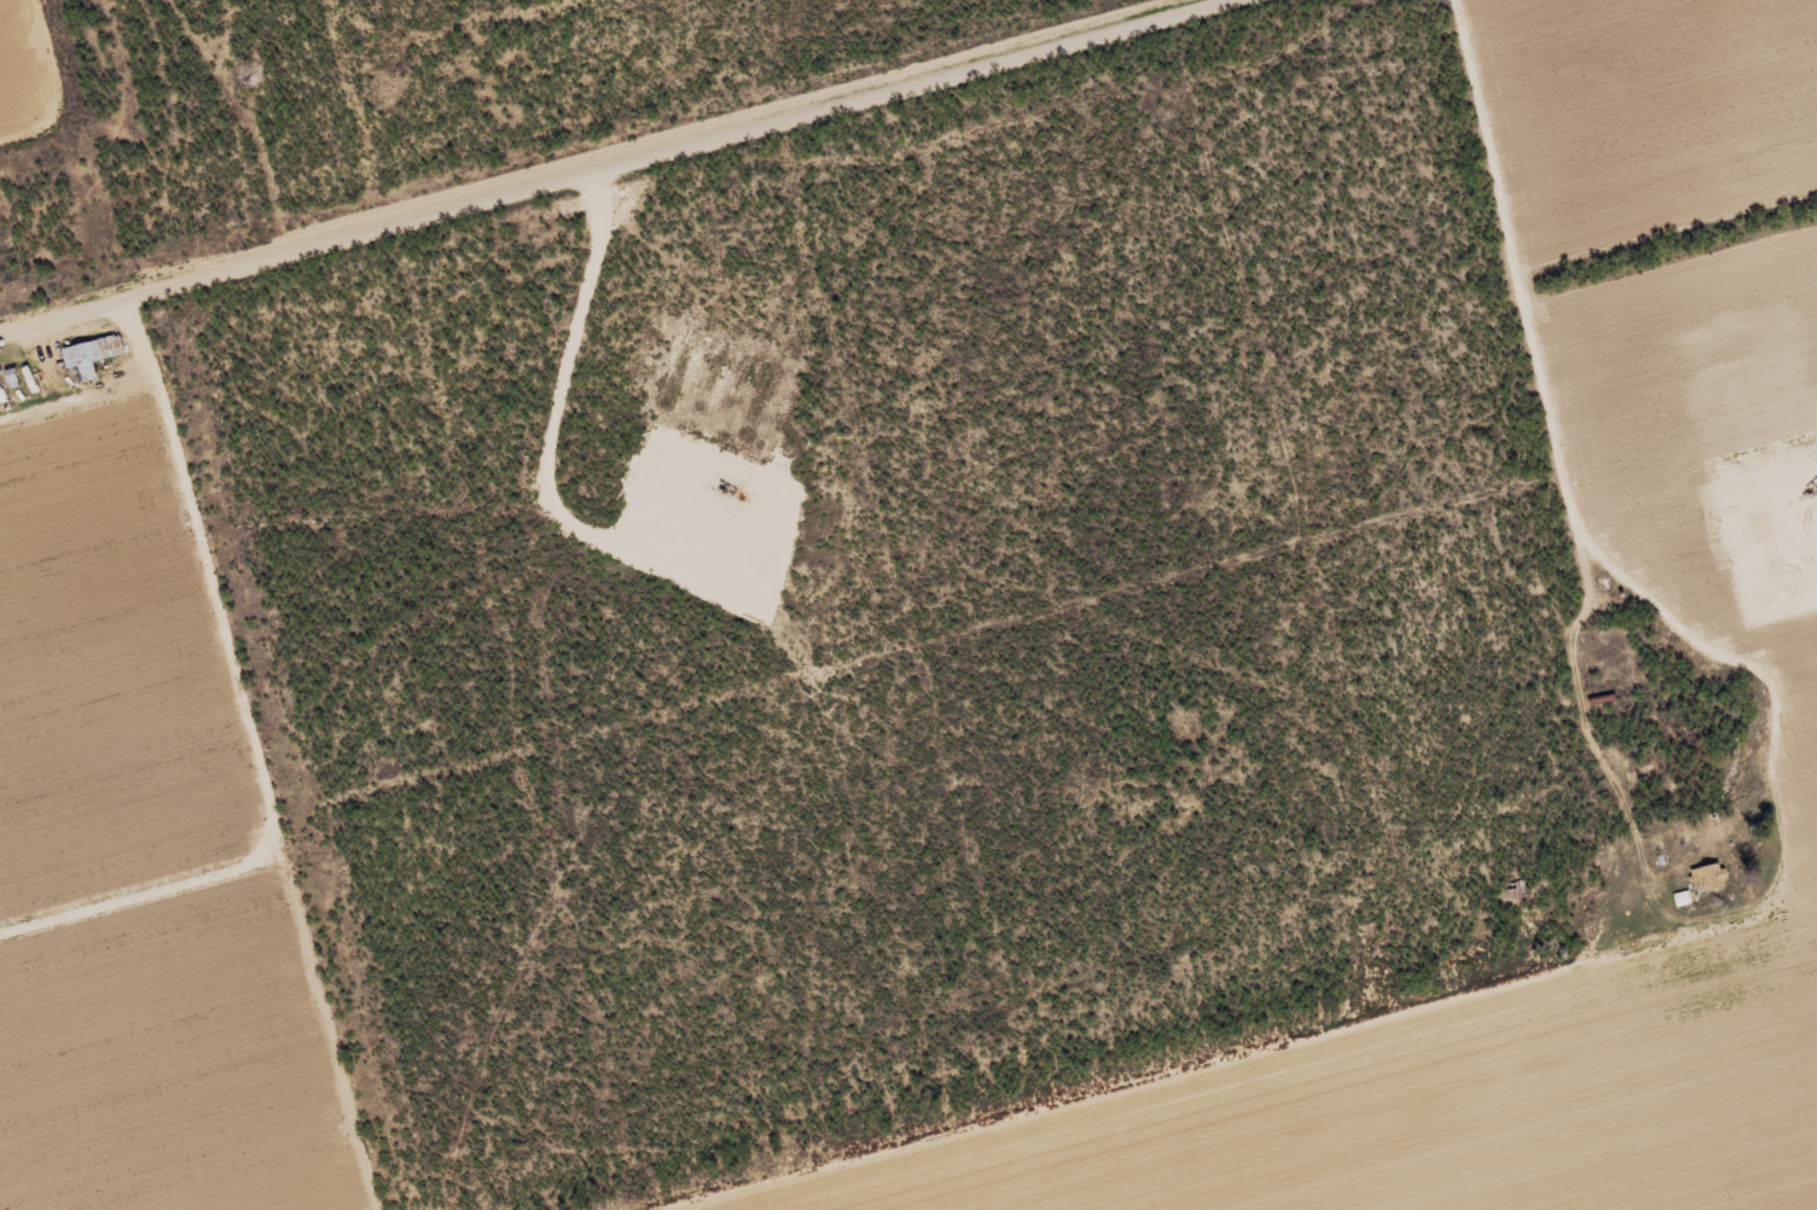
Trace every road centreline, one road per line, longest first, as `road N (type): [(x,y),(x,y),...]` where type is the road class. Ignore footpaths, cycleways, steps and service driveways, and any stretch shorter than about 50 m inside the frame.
road 1 (residential): [(0,337),(1283,0)]
road 2 (track): [(1452,0),(1639,892),(1639,1209)]

